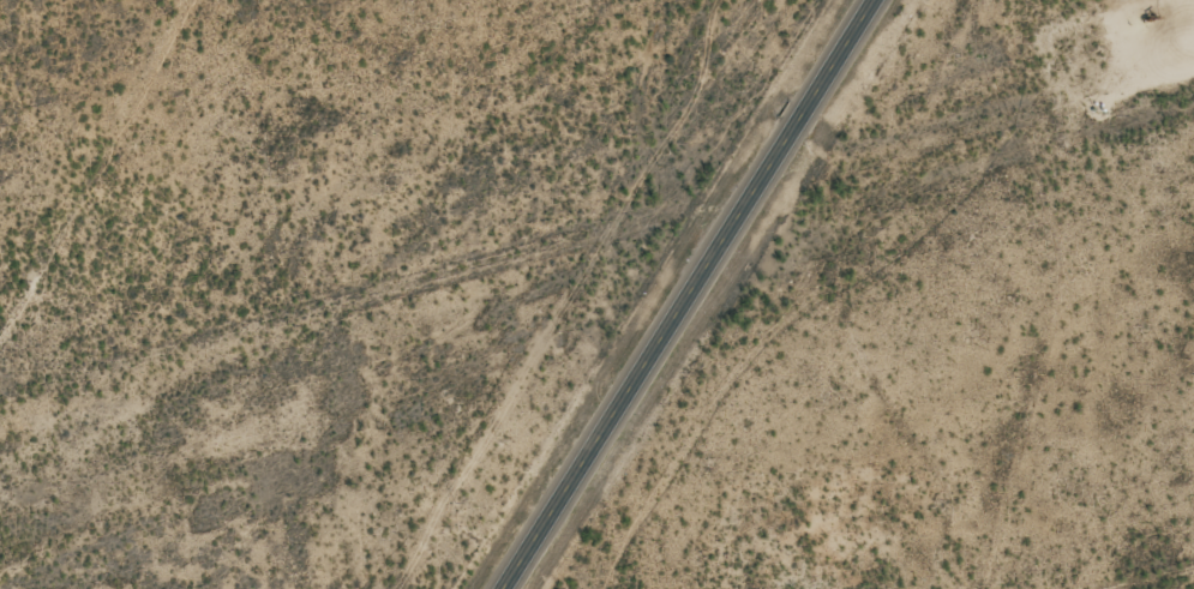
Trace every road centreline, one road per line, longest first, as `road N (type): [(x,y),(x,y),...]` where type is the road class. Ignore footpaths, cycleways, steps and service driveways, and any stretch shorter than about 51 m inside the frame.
road 1 (track): [(0,409),(618,234),(740,218),(1193,81)]
road 2 (primary): [(508,588),(876,0)]

